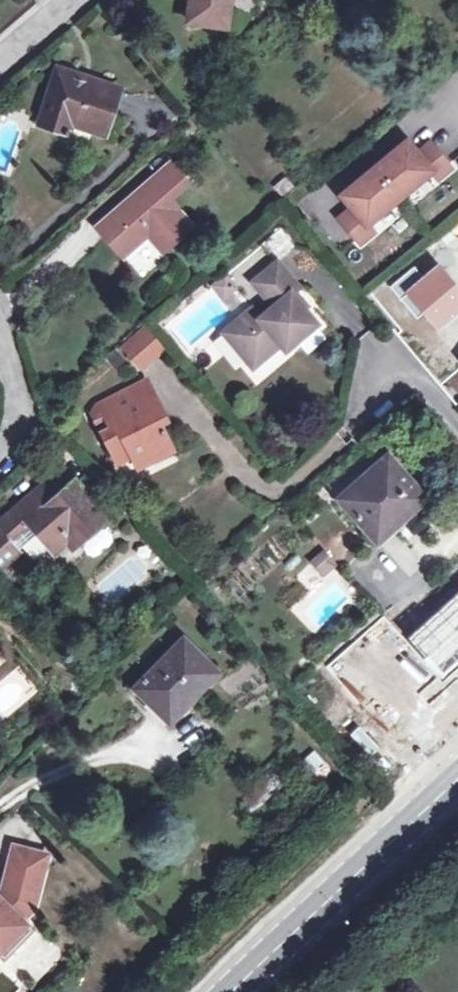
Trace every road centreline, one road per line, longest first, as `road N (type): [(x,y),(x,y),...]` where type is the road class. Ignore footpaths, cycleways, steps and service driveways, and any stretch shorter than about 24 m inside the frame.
road 1 (primary): [(237,991),(457,778)]
road 2 (residential): [(457,436),(404,375),(341,439)]
road 3 (residential): [(0,331),(16,431),(0,451)]

